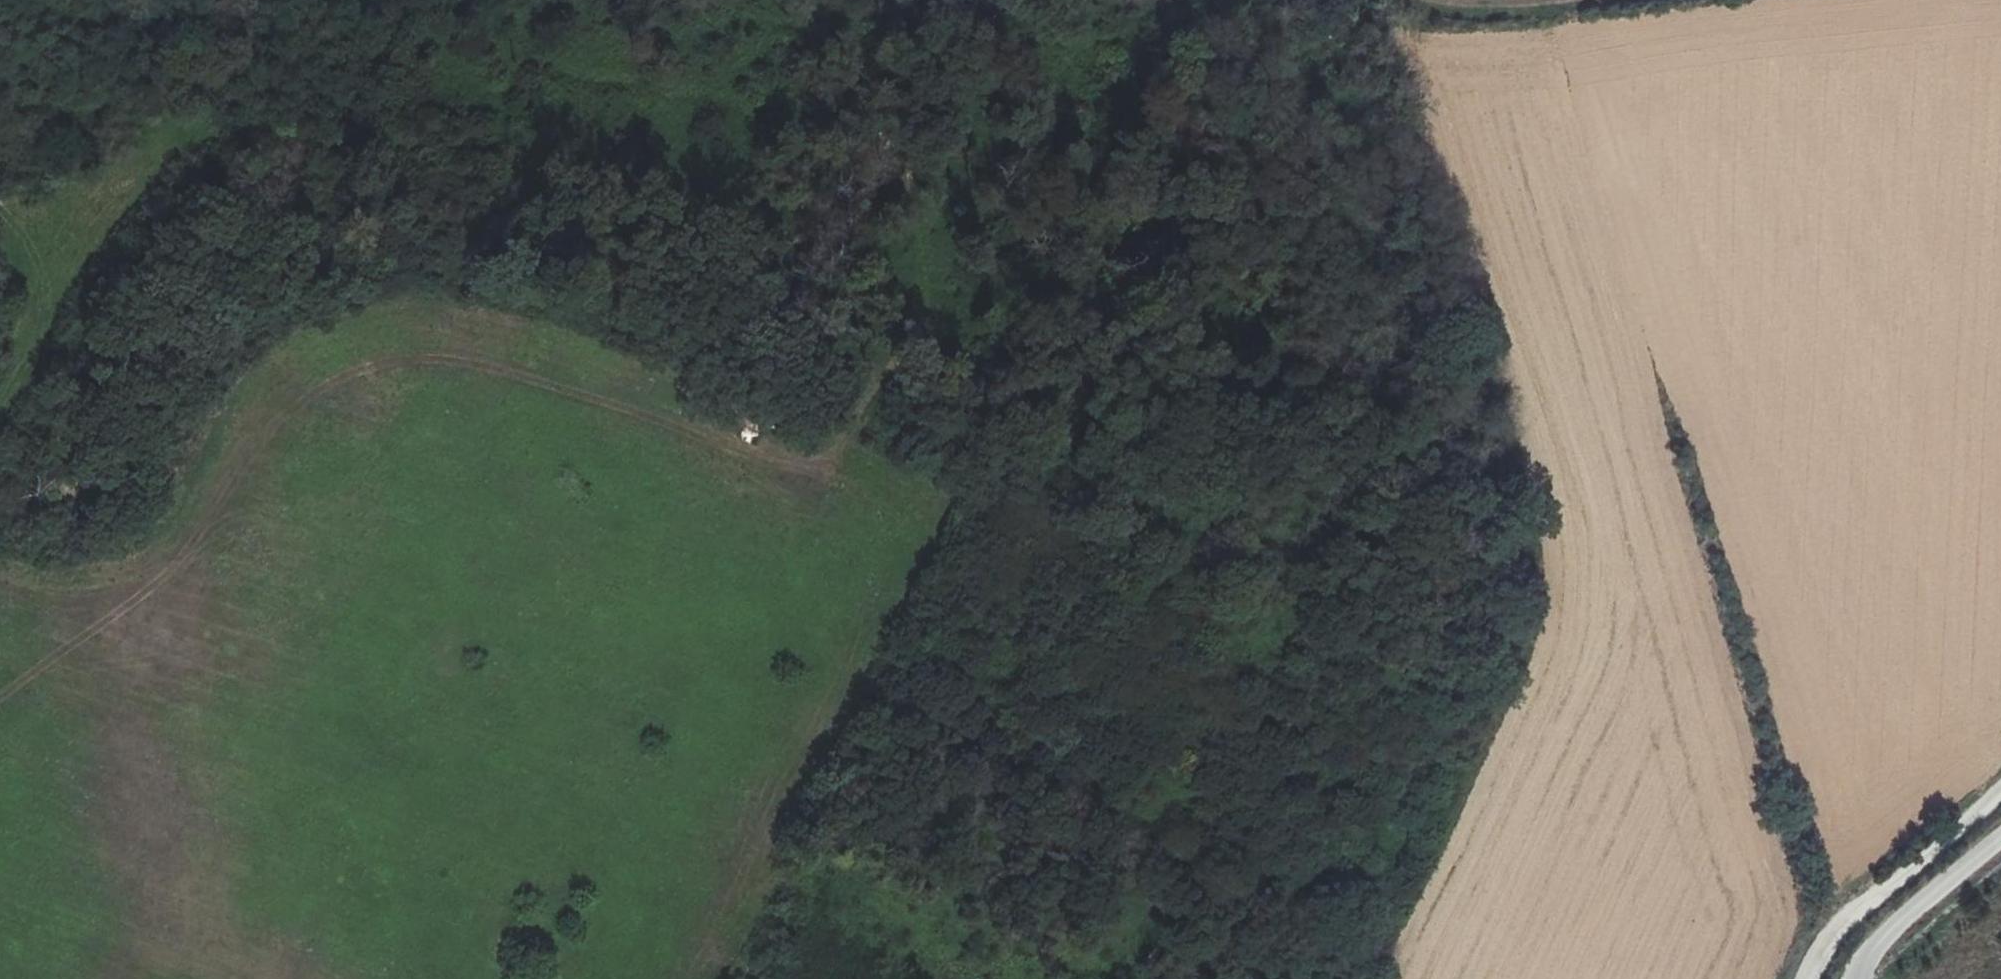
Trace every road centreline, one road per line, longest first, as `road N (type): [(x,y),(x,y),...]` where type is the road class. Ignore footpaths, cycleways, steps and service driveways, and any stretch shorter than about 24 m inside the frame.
road 1 (unclassified): [(1808,978),(1842,928),(2000,793)]

